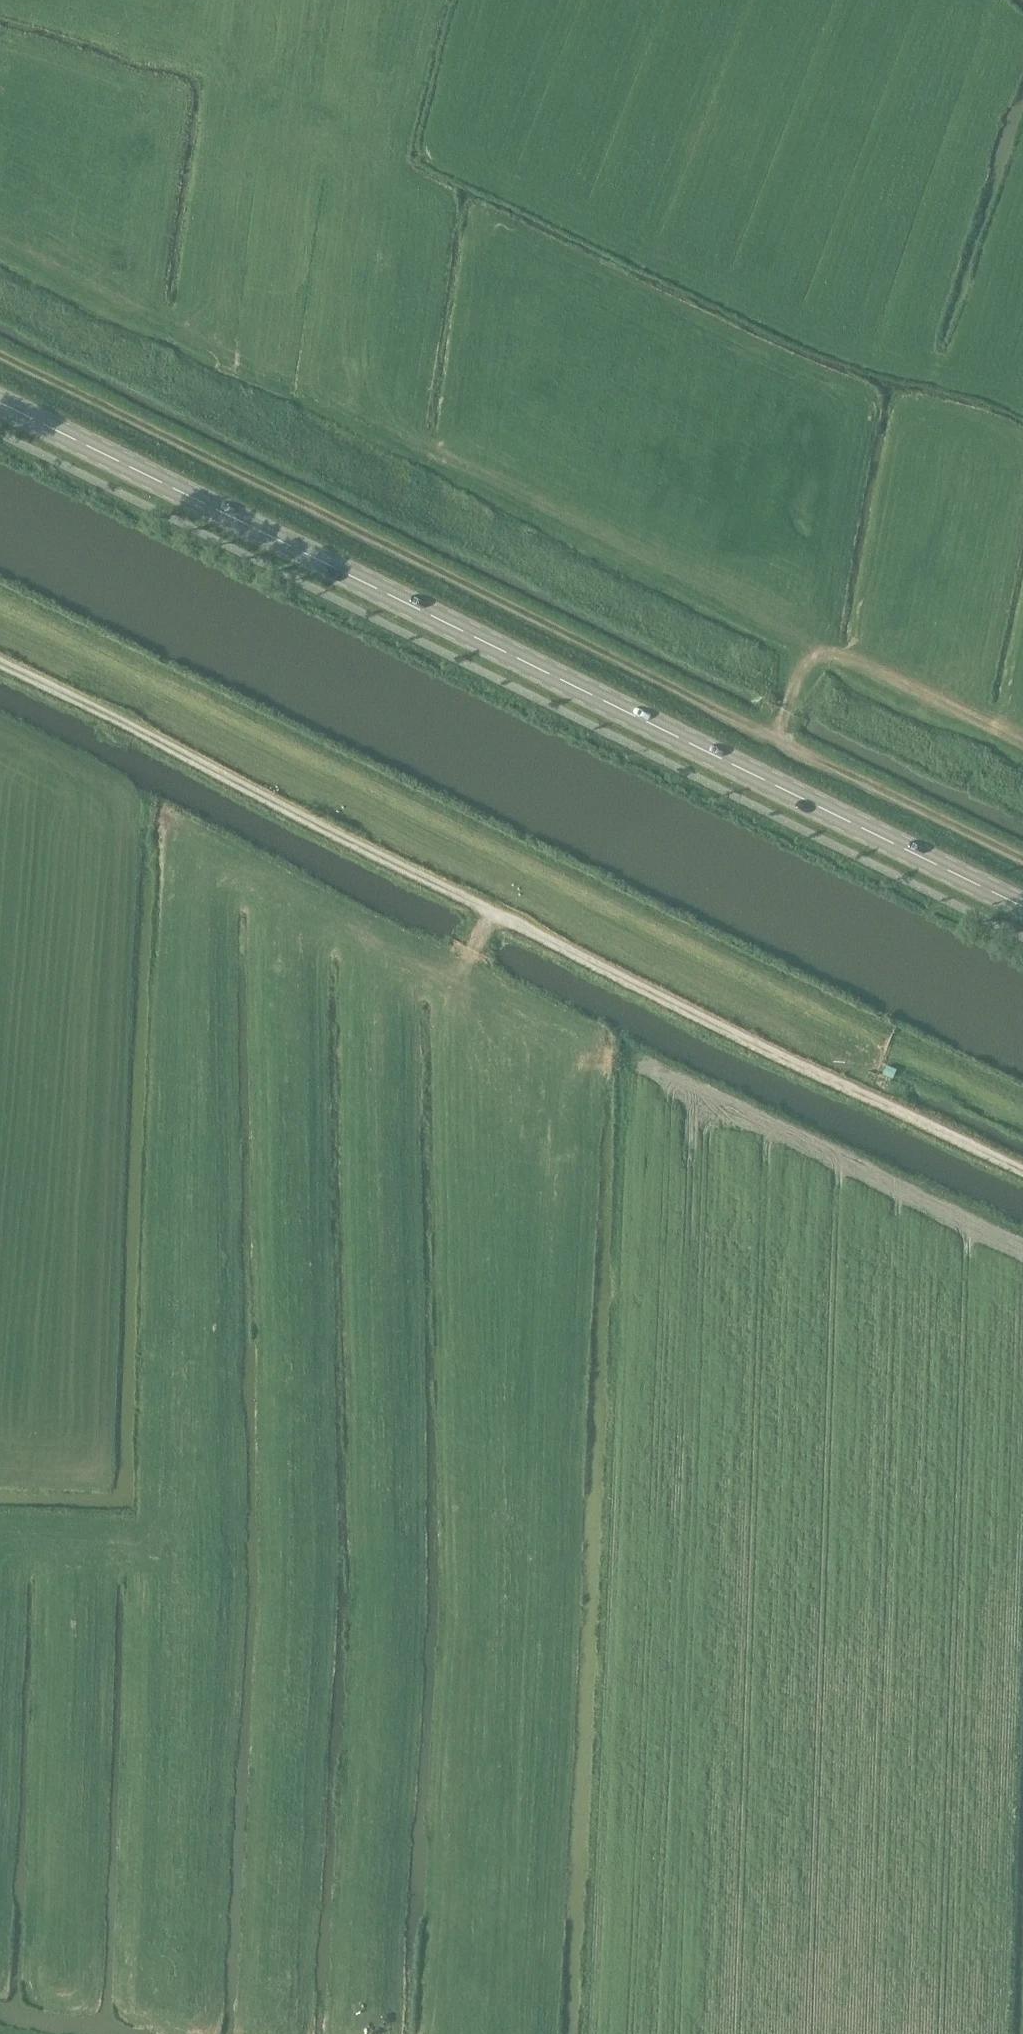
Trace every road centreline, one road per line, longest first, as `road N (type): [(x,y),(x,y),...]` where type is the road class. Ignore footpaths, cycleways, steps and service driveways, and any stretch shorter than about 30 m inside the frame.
road 1 (track): [(0,662),(1022,1171)]
road 2 (primary): [(1022,907),(0,403)]
road 3 (track): [(0,355),(775,738)]
road 4 (track): [(775,738),(1022,860)]

